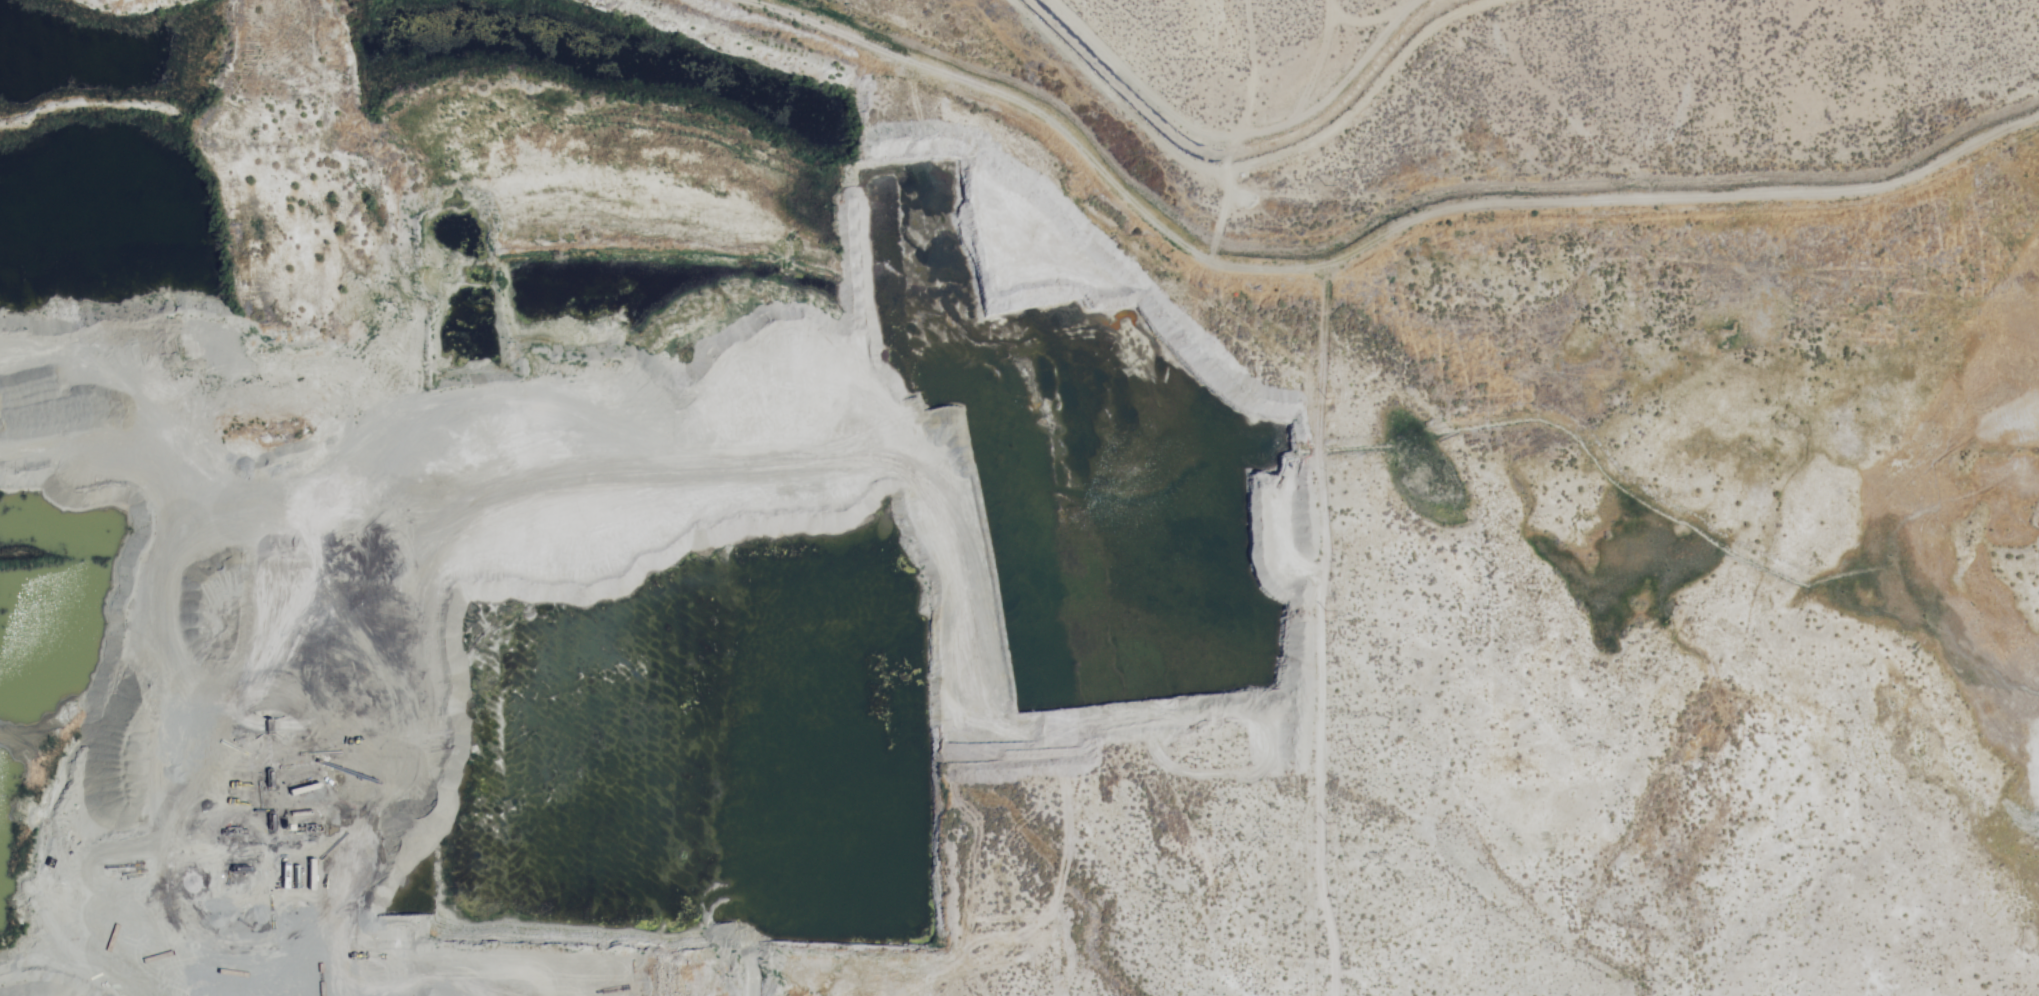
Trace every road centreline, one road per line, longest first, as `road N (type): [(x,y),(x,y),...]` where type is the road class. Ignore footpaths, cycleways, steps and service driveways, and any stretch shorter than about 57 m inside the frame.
road 1 (track): [(2038,110),(1868,188),(1755,200),(1487,199),(1418,214),(1323,261),(1267,265),(1215,256),(1167,227),(1053,116),(755,0)]
road 2 (track): [(1514,0),(1447,21),(1368,115),(1219,171),(1178,157),(1009,0)]
road 3 (track): [(1052,0),(1180,119),(1215,132),(1262,129),(1437,0)]

